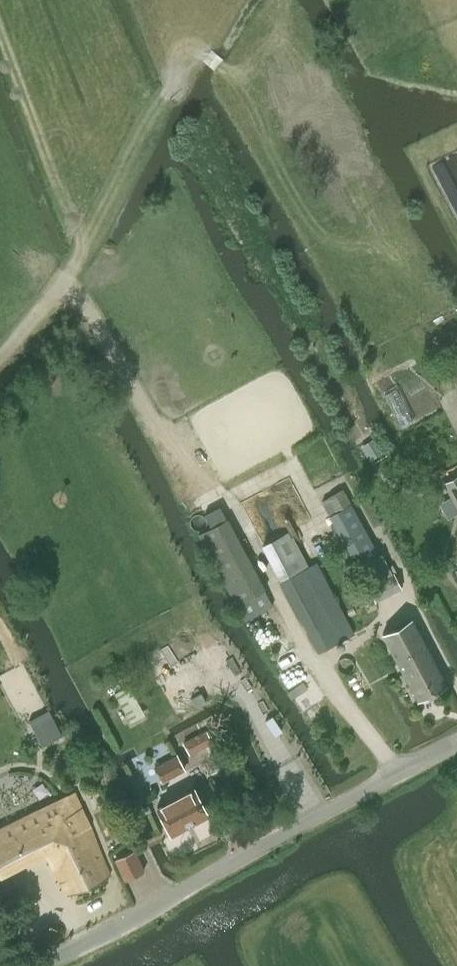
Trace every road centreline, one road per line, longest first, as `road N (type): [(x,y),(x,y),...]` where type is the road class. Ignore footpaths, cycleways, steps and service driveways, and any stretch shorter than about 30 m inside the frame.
road 1 (unclassified): [(36,965),(456,741)]

